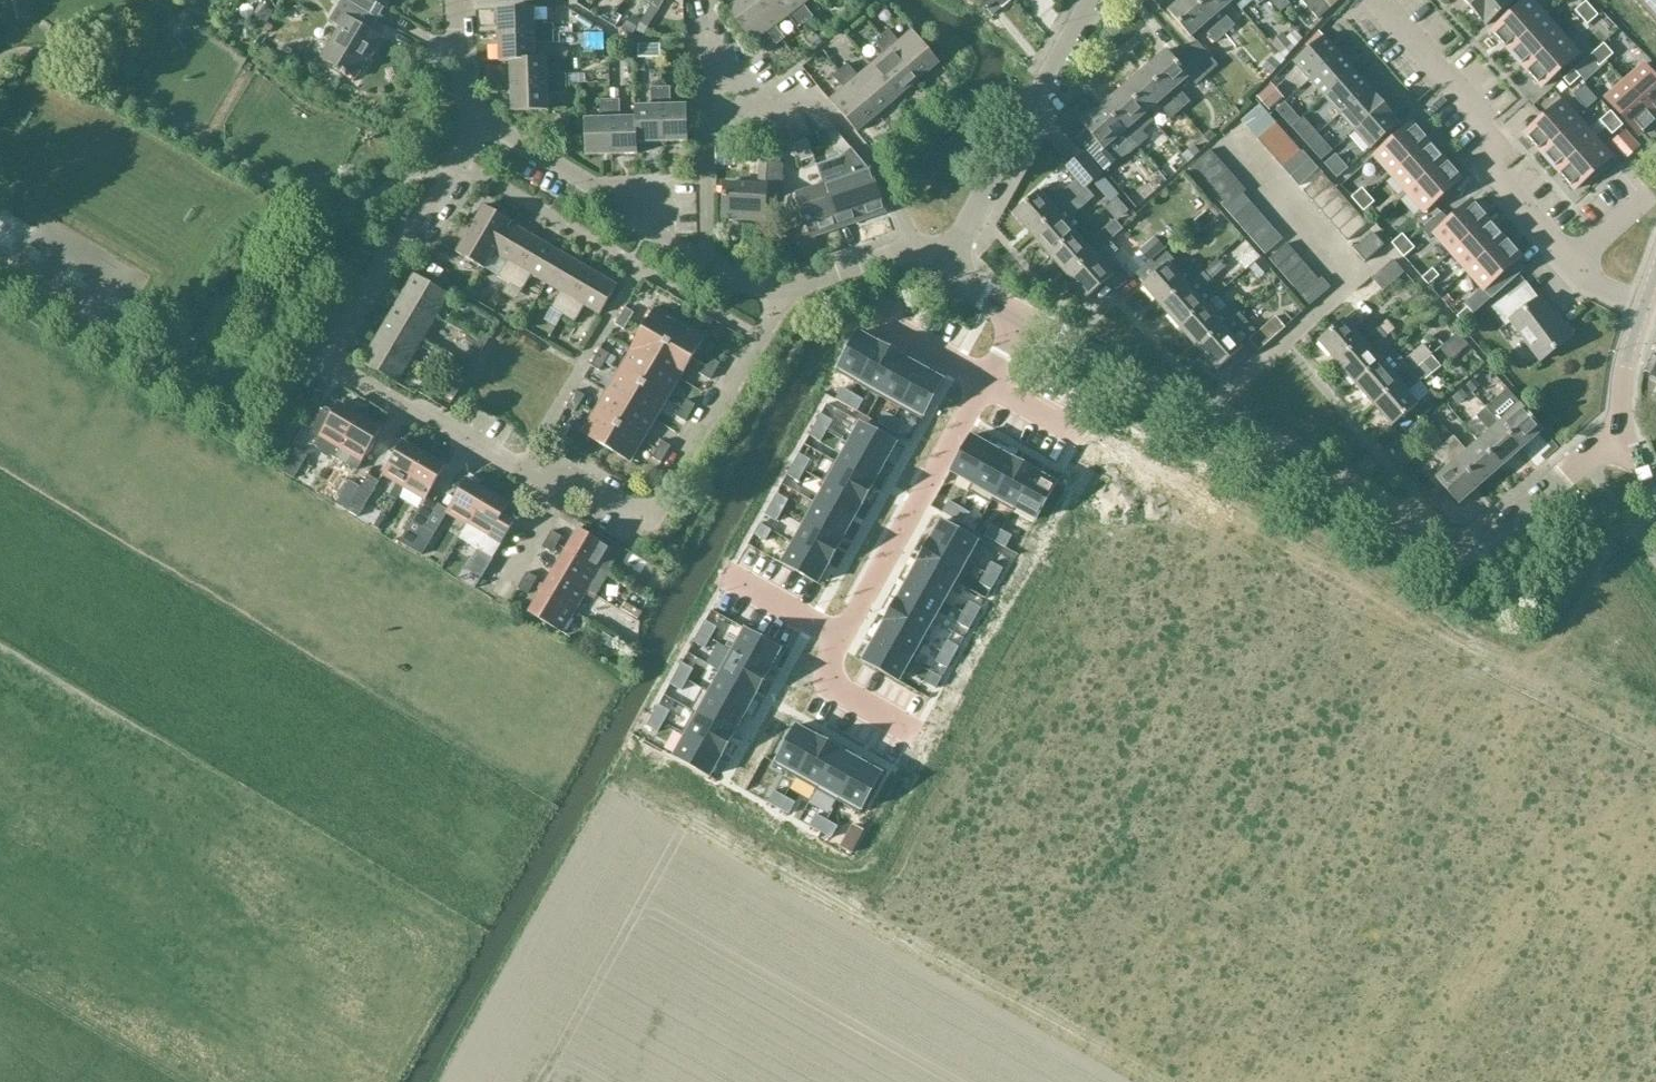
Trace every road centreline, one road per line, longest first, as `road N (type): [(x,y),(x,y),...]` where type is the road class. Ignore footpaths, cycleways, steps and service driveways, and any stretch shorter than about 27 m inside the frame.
road 1 (residential): [(1621,429),(1488,543),(1465,549),(1429,539),(1326,475),(1022,315)]
road 2 (residential): [(558,486),(327,363),(393,254),(414,239),(482,117)]
road 3 (residential): [(1043,809),(1207,501),(1080,433)]
road 4 (residential): [(982,381),(828,660),(844,692),(916,735)]
road 5 (residential): [(1379,1),(1489,131),(1494,174),(1572,264),(1590,282),(1646,305)]
road 6 (residential): [(1204,894),(1384,578)]
road 7 (residential): [(785,296),(654,512),(643,515),(588,486),(558,486)]
road 8 (residential): [(785,296),(722,273),(482,117)]
road 9 (residential): [(1515,1059),(1204,894)]
road 10 (residential): [(950,267),(1098,0)]
road 11 (residential): [(1515,1059),(1655,812)]
road 12 (residential): [(1204,894),(1043,809)]
road 13 (residential): [(1043,809),(916,735)]
road 14 (tertiary): [(1621,429),(1623,384),(1646,305)]
road 15 (residential): [(872,320),(982,381)]
road 16 (residential): [(503,594),(553,511),(558,486)]
road 17 (residential): [(482,117),(465,76),(459,0)]

